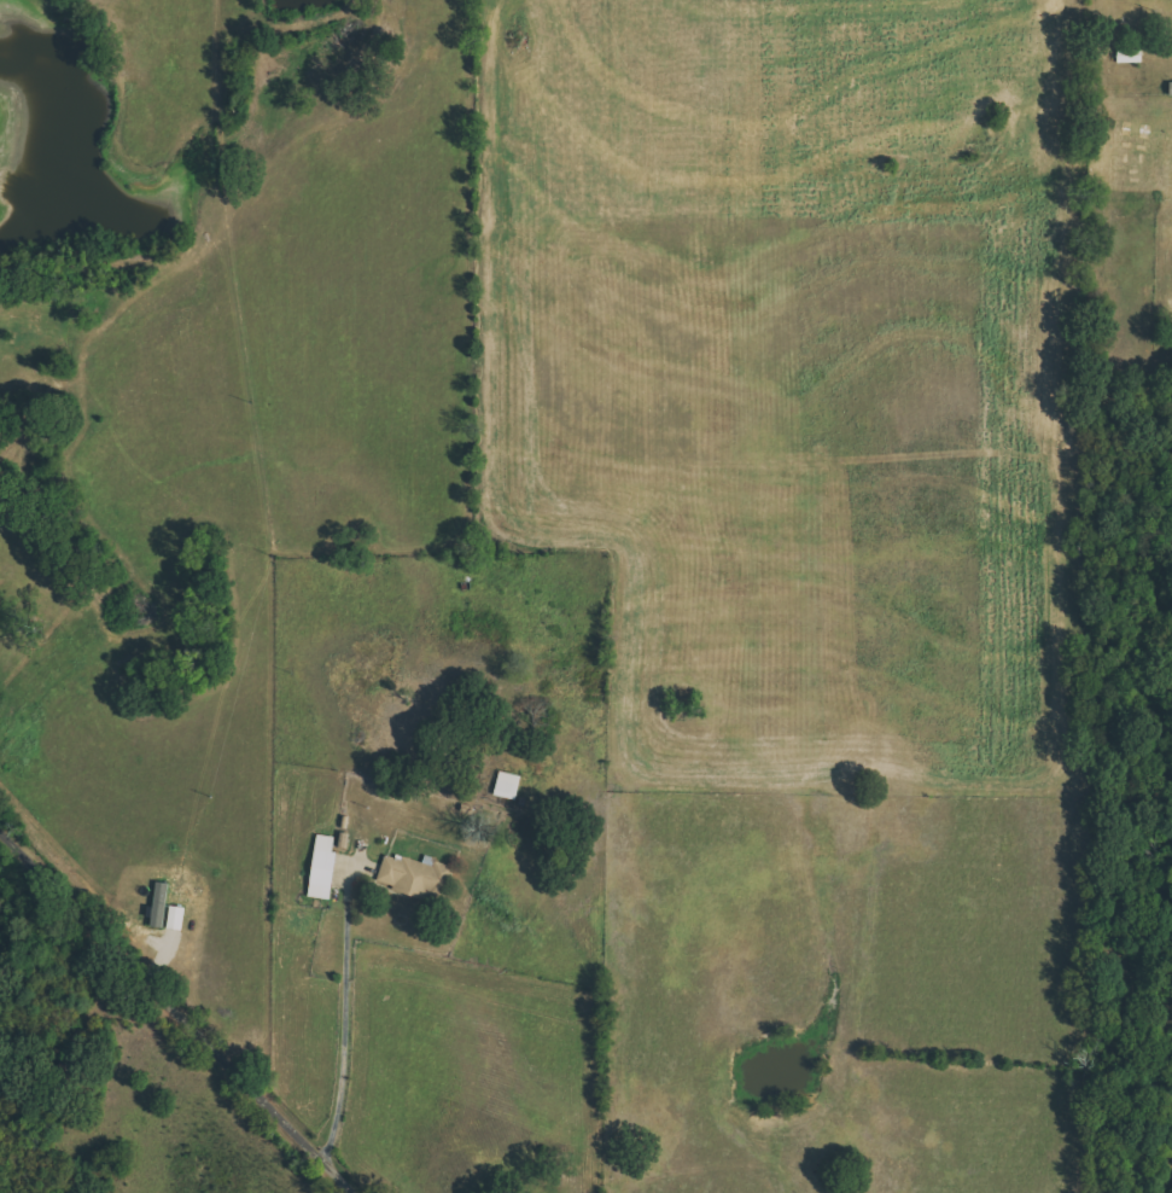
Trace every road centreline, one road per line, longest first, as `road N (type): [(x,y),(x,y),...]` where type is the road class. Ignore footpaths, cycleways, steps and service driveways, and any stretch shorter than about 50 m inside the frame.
road 1 (residential): [(357,1192),(0,838)]

